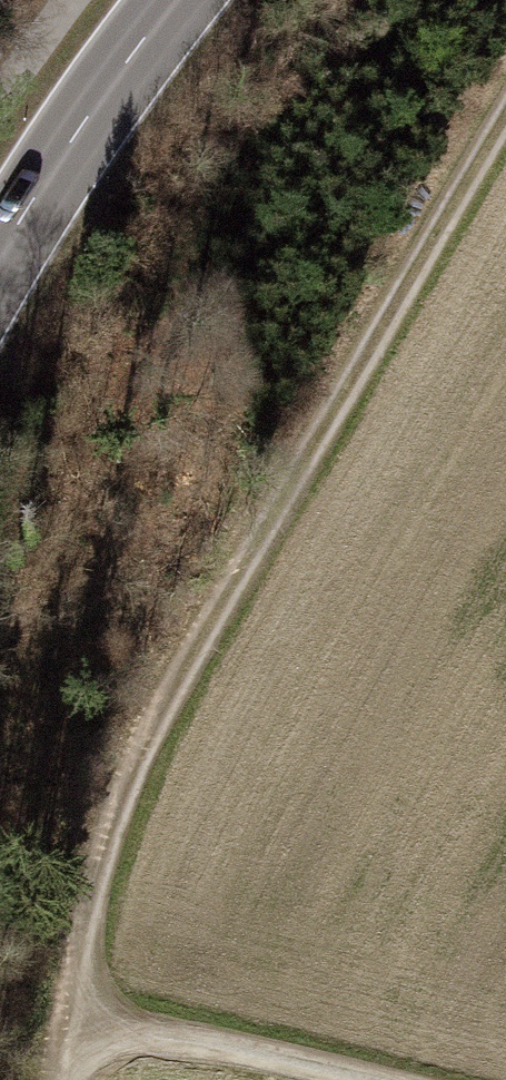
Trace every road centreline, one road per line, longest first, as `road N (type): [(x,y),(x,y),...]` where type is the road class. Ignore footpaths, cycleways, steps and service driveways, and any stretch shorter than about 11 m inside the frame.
road 1 (track): [(58,1079),(83,1027),(77,920),(127,779),(505,113)]
road 2 (primary): [(0,256),(60,149),(173,0)]
road 3 (track): [(83,1027),(225,1048),(356,1079)]

